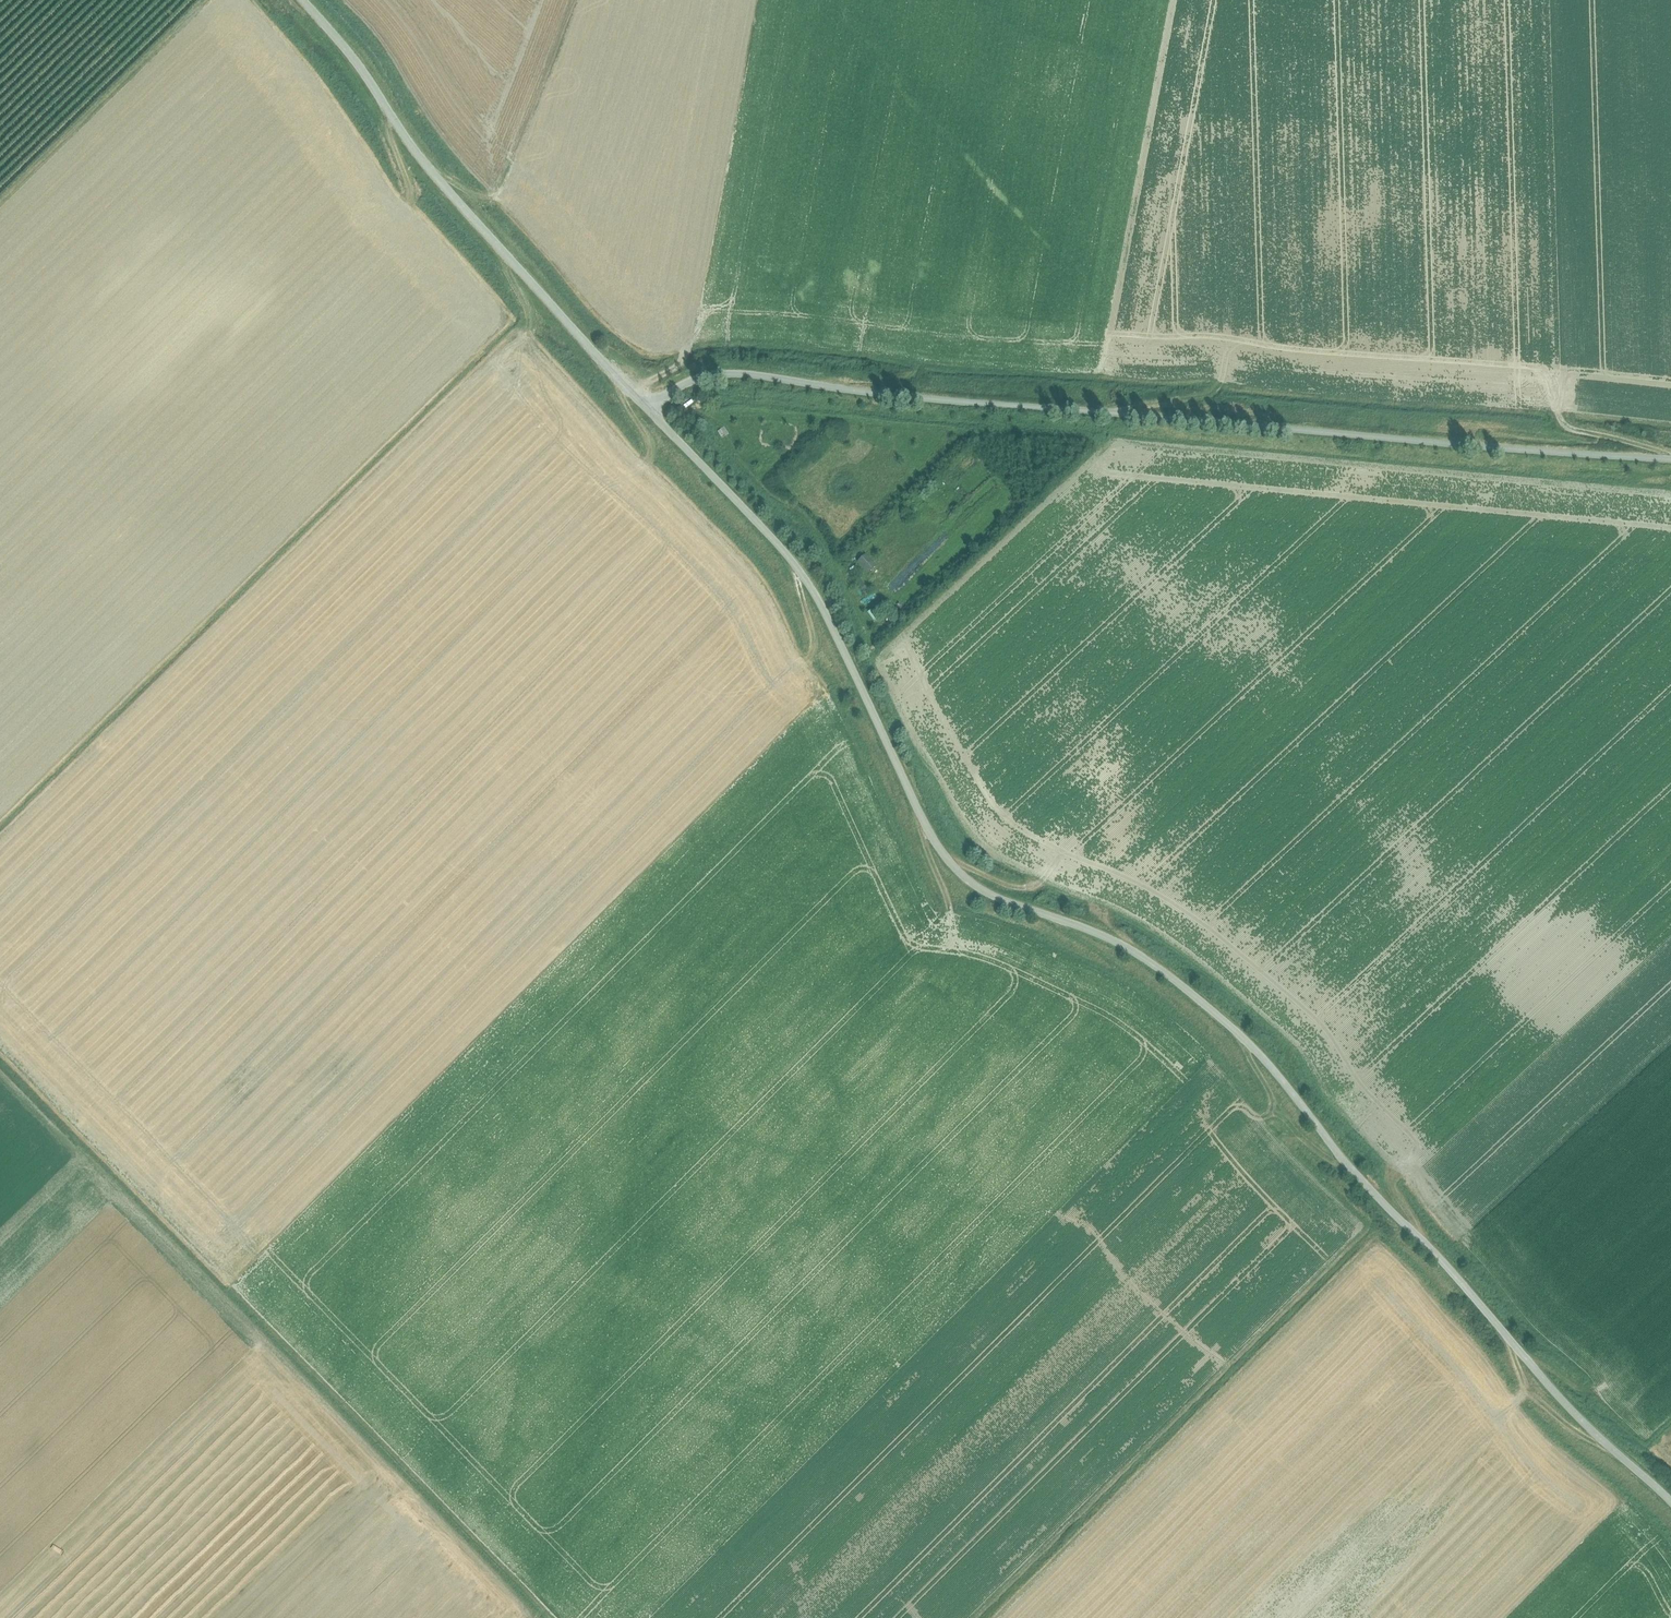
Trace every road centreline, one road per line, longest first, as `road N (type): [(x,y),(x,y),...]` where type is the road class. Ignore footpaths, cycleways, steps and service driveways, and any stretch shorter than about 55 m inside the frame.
road 1 (unclassified): [(1670,1501),(1595,1433),(1259,1053),(1128,949),(967,880),(908,792),(828,617),(792,560),(650,409)]
road 2 (unclassified): [(1670,459),(713,375),(650,409)]
road 3 (unclassified): [(650,409),(448,192),(303,0)]

